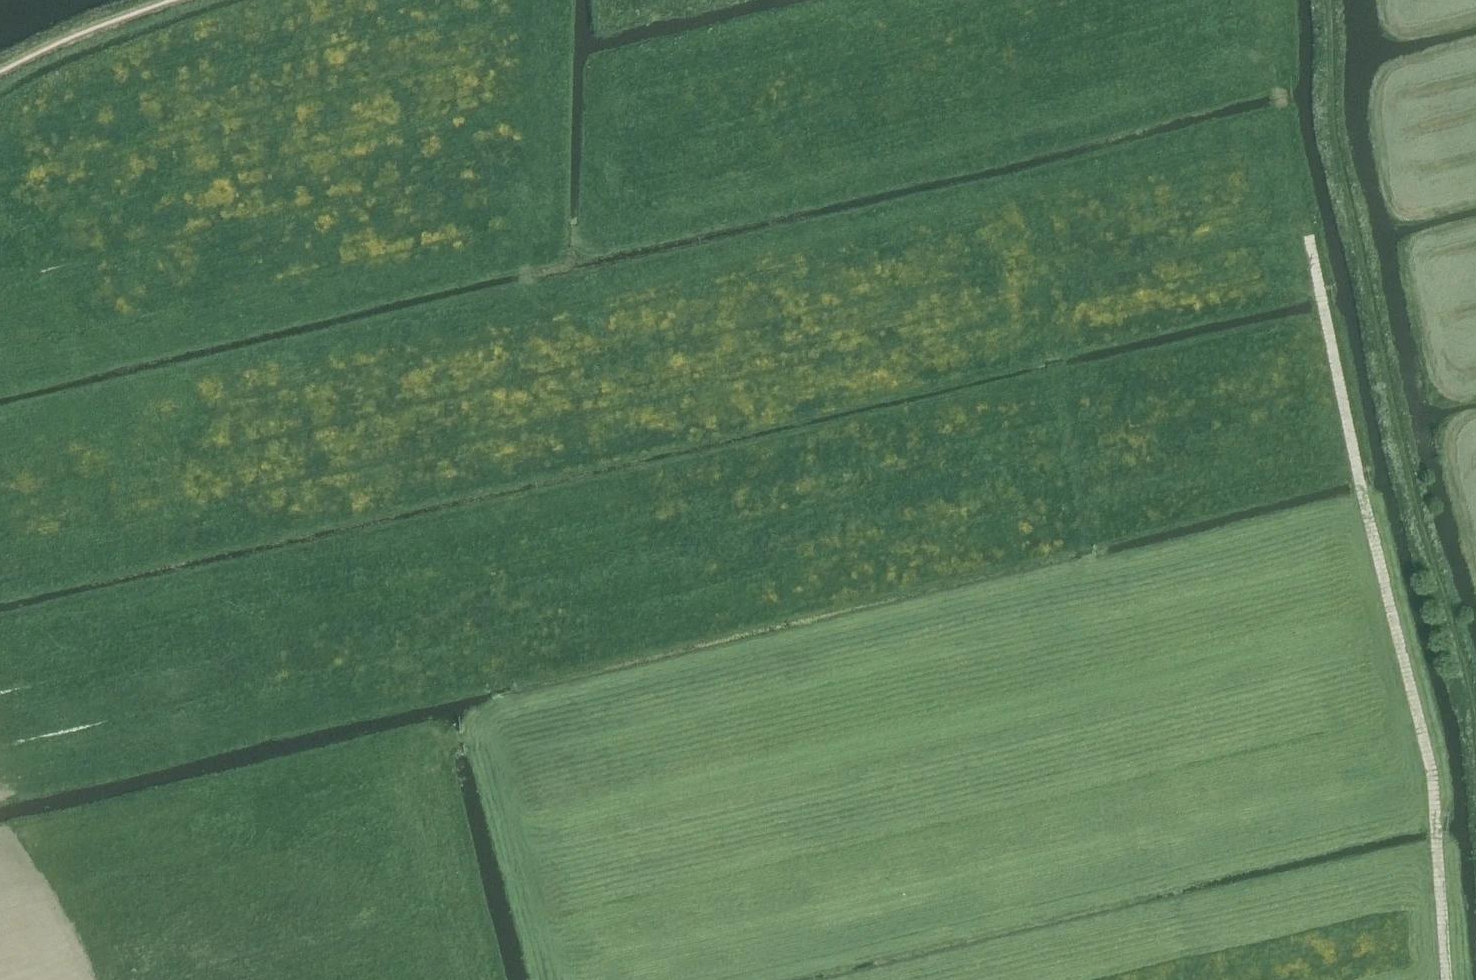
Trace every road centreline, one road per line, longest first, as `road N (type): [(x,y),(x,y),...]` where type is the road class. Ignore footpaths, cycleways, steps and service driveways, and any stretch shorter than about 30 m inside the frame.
road 1 (track): [(1280,83),(1355,453),(1435,772),(1447,979)]

